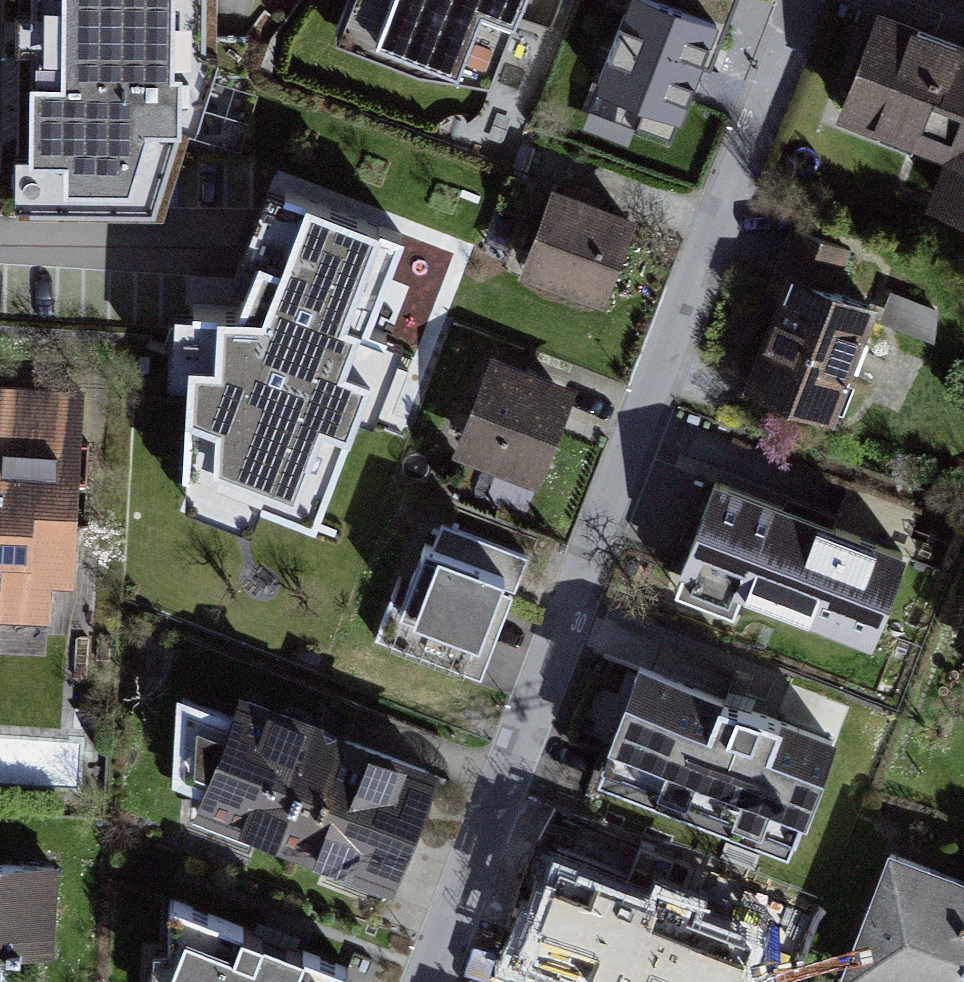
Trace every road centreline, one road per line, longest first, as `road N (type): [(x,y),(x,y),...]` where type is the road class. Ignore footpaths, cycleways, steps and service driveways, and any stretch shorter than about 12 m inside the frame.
road 1 (residential): [(806,0),(428,981)]

